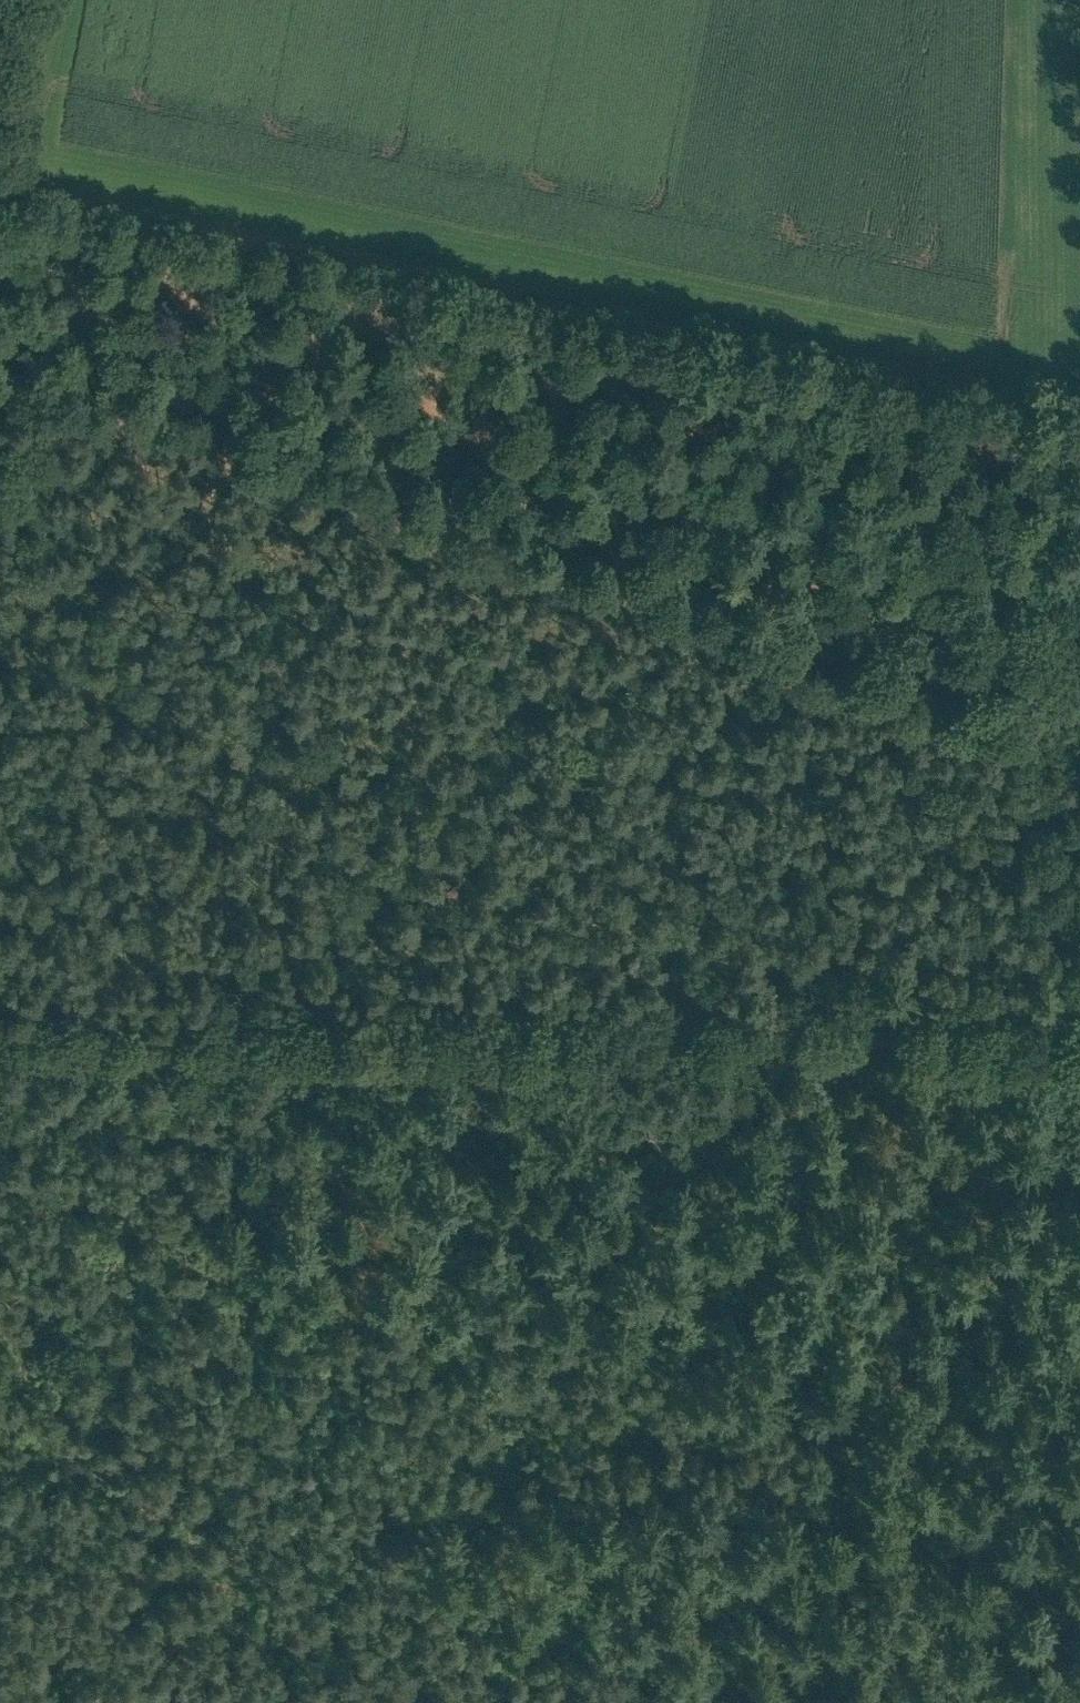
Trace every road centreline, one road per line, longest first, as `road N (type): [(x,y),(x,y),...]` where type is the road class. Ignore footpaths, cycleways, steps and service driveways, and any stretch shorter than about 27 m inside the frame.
road 1 (track): [(1079,392),(2,180),(31,0)]
road 2 (track): [(1079,1045),(0,1042)]

